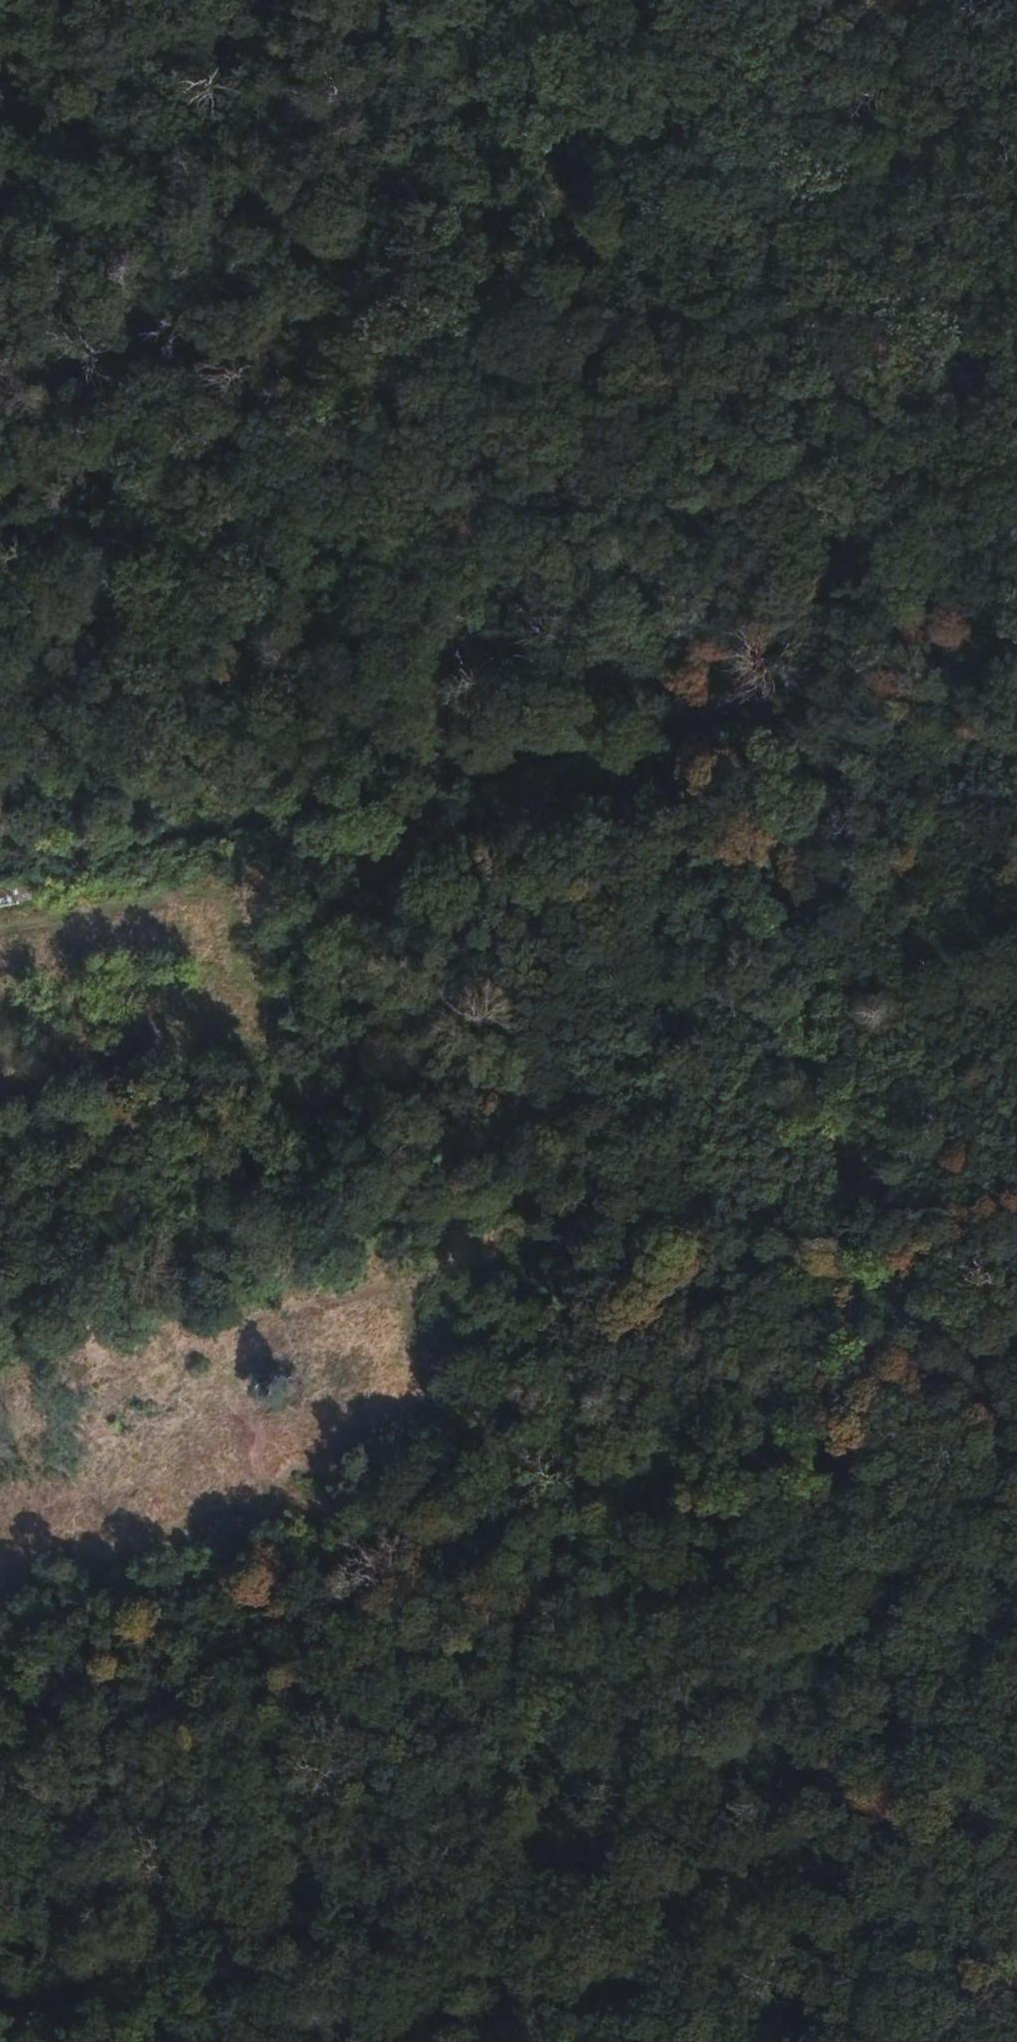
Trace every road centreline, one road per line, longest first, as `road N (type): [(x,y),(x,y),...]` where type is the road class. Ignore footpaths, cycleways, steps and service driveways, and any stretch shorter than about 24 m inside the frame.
road 1 (track): [(0,2000),(1016,1691)]
road 2 (track): [(0,1624),(454,1509),(862,1423),(1016,1479)]

